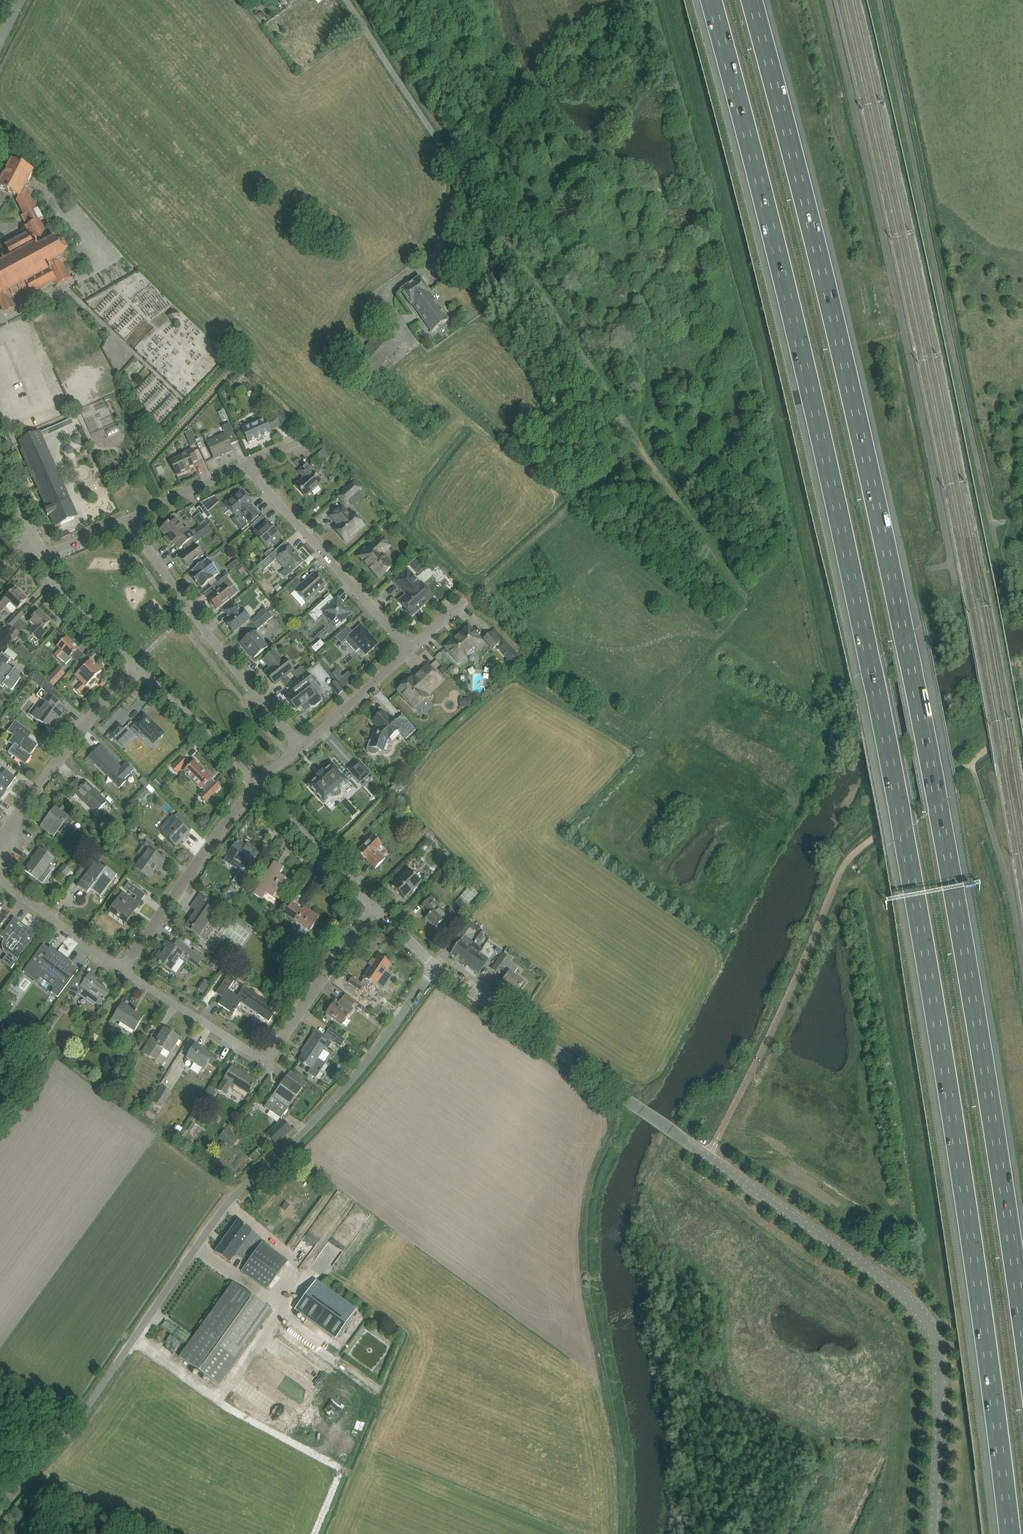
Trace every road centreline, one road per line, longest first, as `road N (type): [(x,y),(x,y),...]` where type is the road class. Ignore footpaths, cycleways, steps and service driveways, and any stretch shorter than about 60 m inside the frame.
road 1 (motorway): [(713,0),(812,380),(903,834),(1008,1533)]
road 2 (motorway): [(1022,1348),(906,638),(752,0)]
road 3 (unclassified): [(935,1533),(940,1369),(919,1311),(435,967)]
road 4 (unclassified): [(0,1504),(72,1426),(217,1216),(345,1089),(435,967)]
road 5 (unclassified): [(369,903),(278,1045),(263,1053),(124,961)]
road 6 (unclassified): [(308,745),(231,664),(133,518)]
road 7 (unclassified): [(412,650),(249,468)]
road 8 (unclassified): [(0,839),(131,665)]
road 9 (unclassified): [(124,961),(254,791)]
road 10 (unclassified): [(451,161),(343,0)]
road 11 (unclassified): [(254,791),(131,665)]
road 12 (unclassified): [(369,903),(254,791)]
road 13 (unclassified): [(124,961),(0,876)]
road 14 (unclassified): [(308,745),(412,650)]
road 15 (unclassified): [(131,665),(63,600),(43,560)]
road 16 (unclassified): [(133,518),(249,468)]

